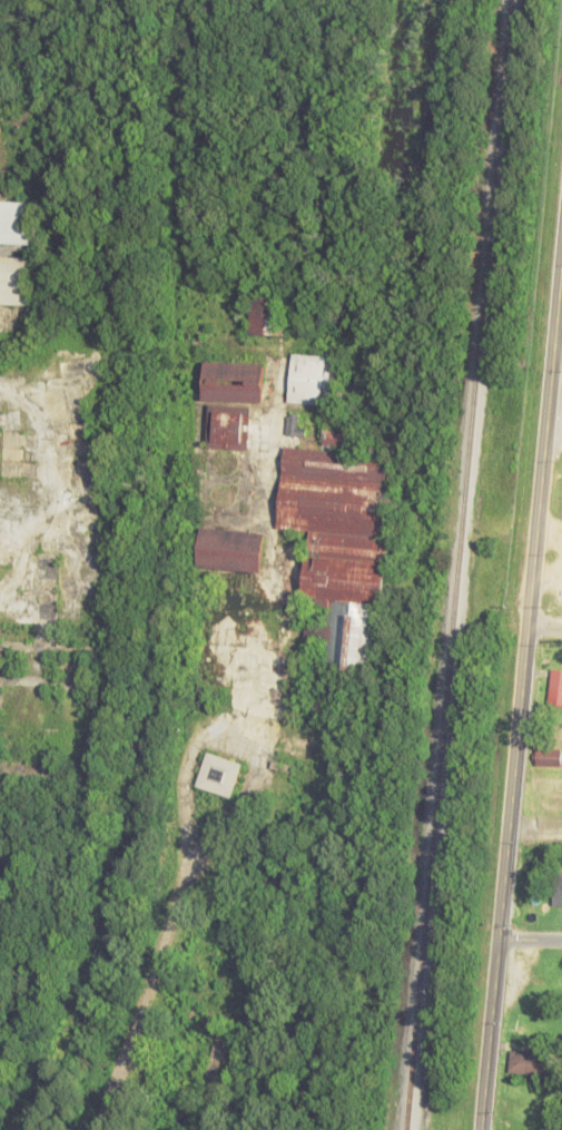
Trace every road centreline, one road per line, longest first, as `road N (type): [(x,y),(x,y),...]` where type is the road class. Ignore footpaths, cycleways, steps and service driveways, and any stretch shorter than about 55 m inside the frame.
road 1 (primary): [(480,1129),(561,262)]

